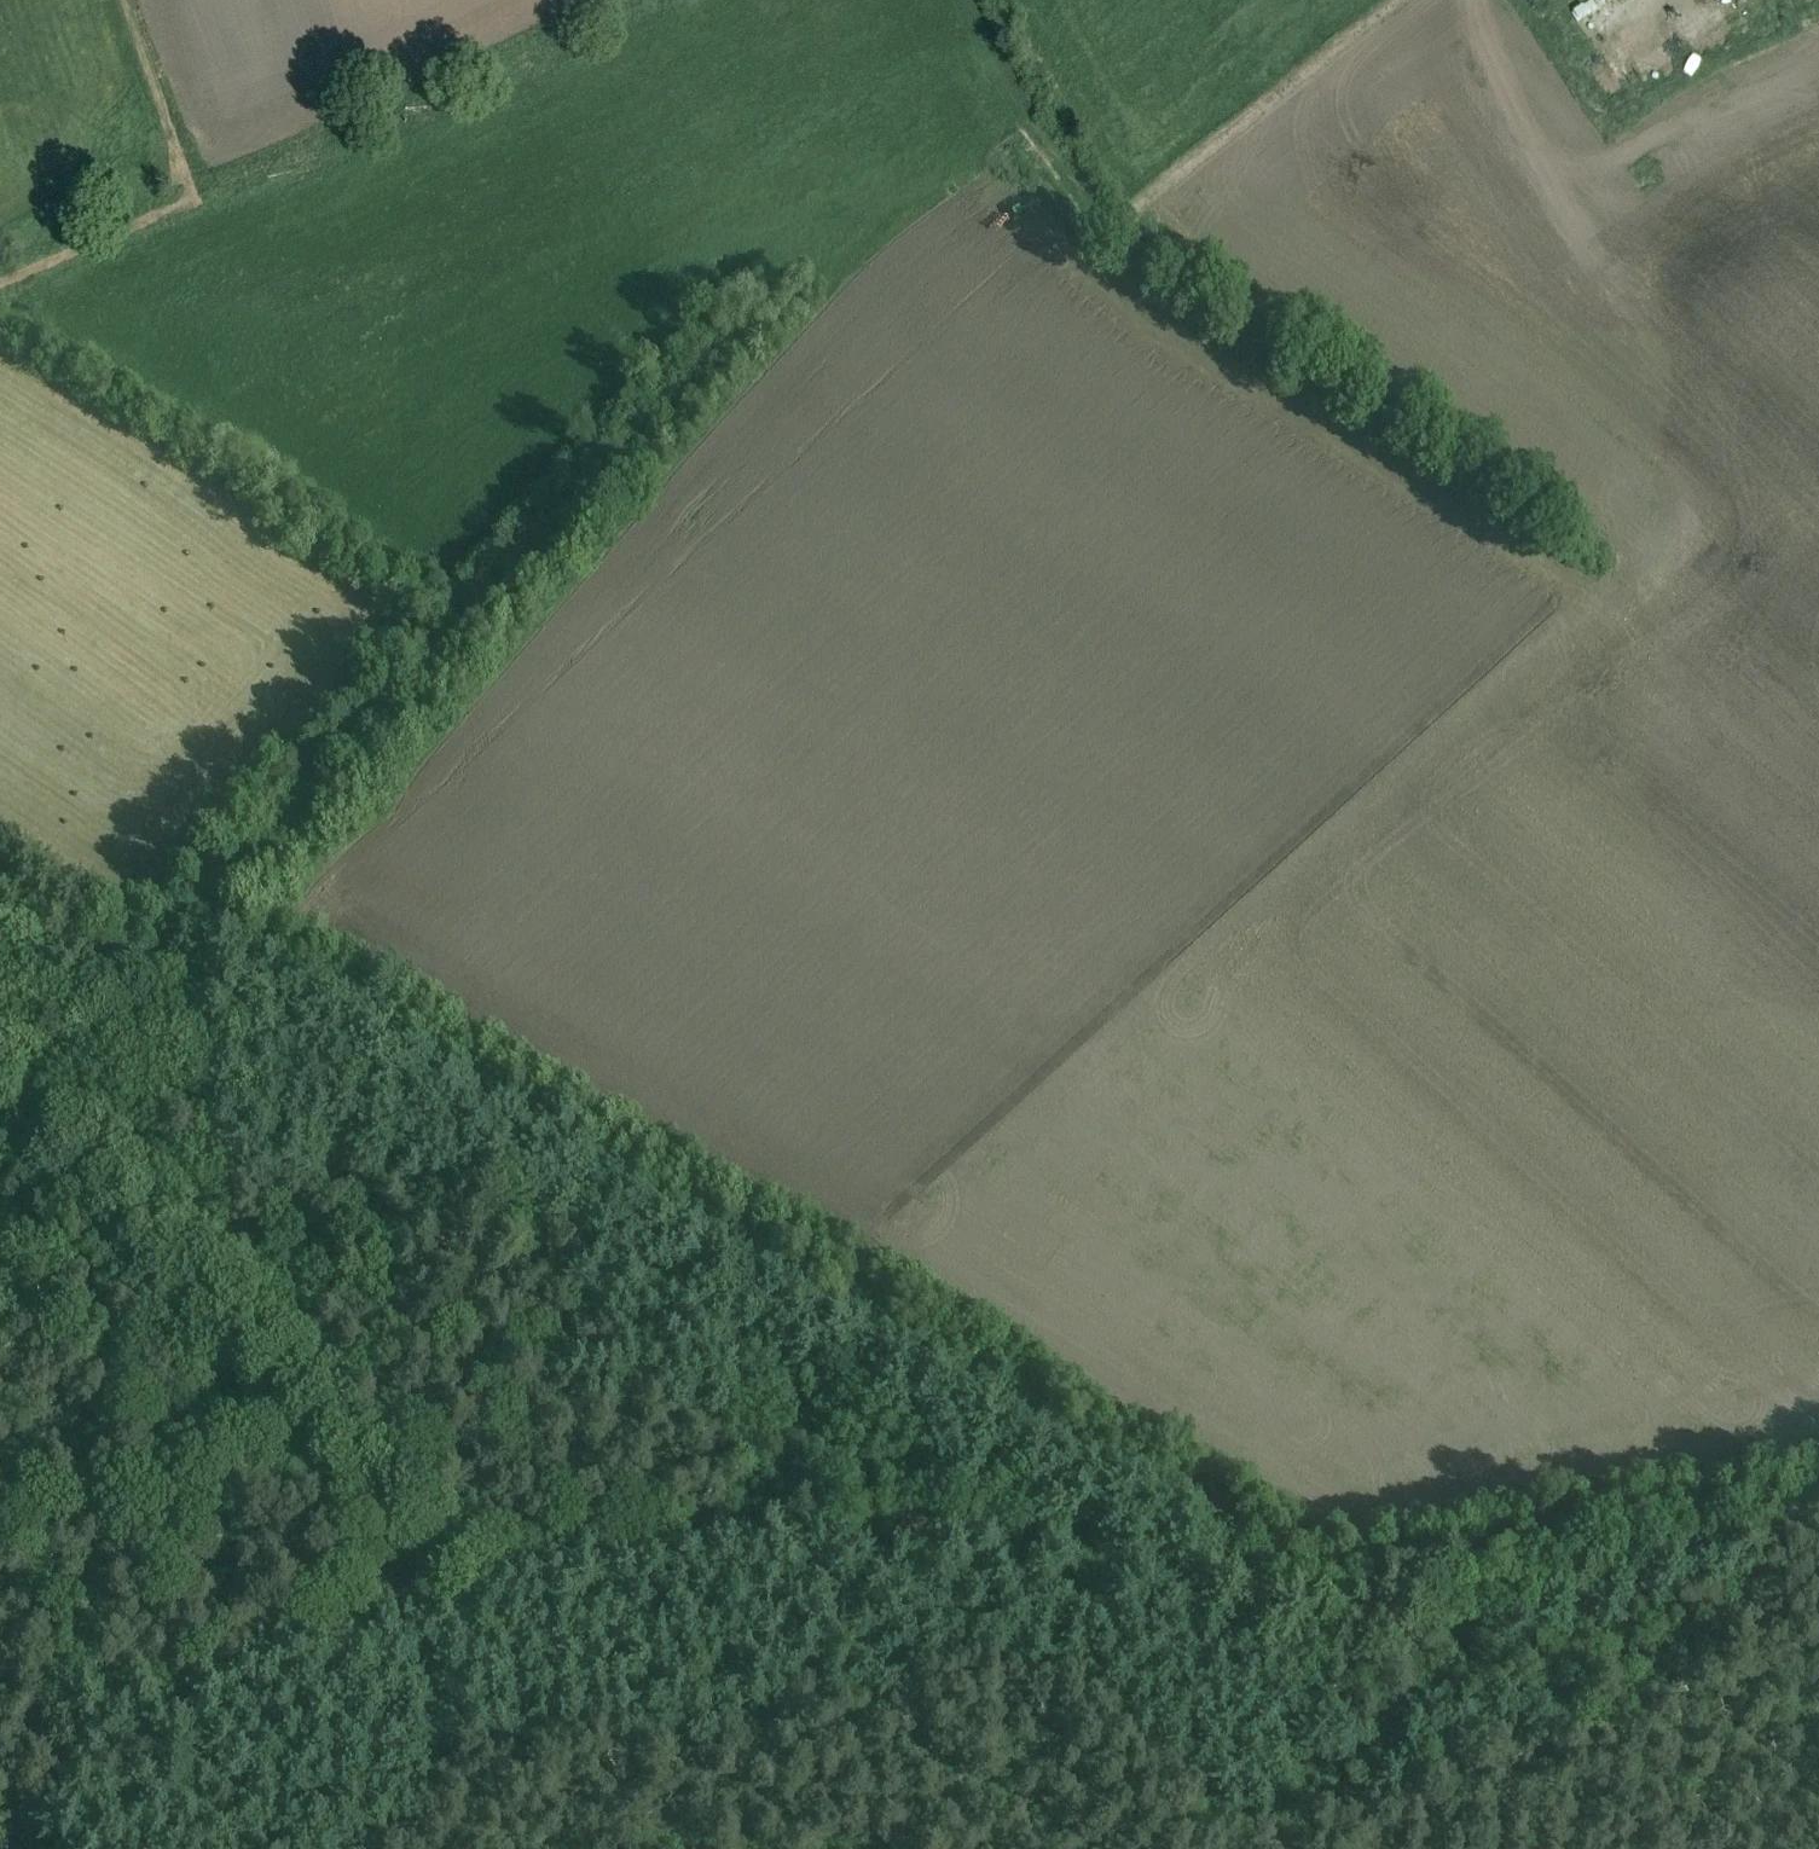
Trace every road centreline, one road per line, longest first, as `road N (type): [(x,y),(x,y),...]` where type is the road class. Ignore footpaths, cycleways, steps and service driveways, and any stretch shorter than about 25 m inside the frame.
road 1 (track): [(1084,249),(1396,0)]
road 2 (track): [(188,975),(0,1054)]

